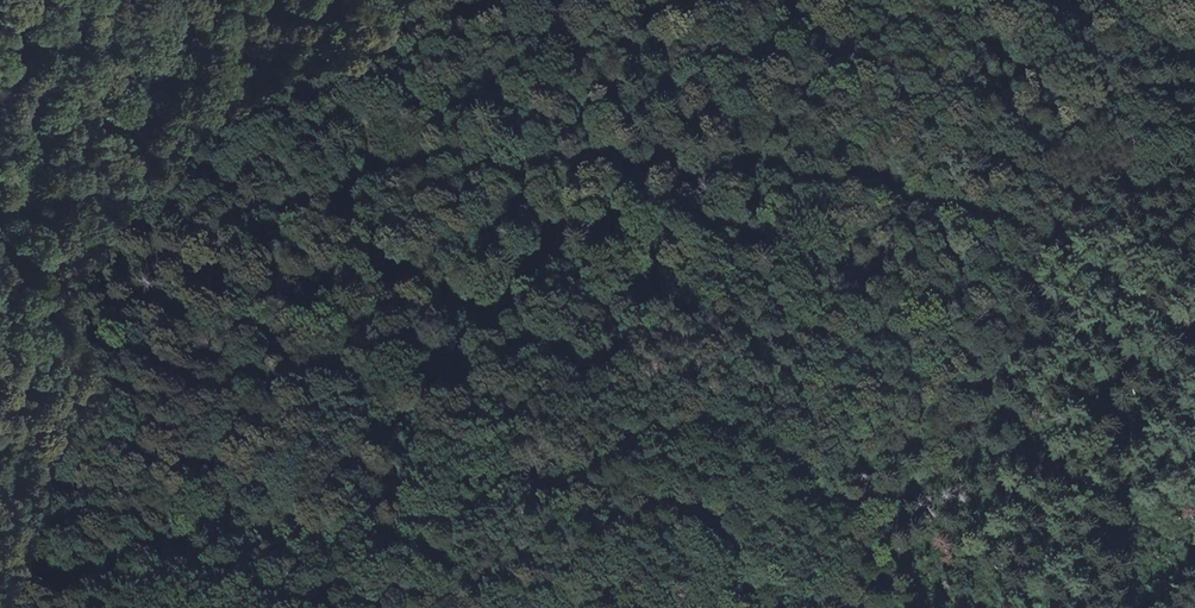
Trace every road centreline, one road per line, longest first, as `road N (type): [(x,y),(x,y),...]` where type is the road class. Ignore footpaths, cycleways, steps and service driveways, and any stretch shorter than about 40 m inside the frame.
road 1 (track): [(1194,550),(1101,492),(929,328),(843,280),(667,282),(422,312),(238,346),(123,319),(0,271)]
road 2 (track): [(941,0),(857,17),(562,35),(389,83),(250,139),(200,146),(135,136),(0,29)]
road 3 (track): [(1042,0),(1194,52)]

